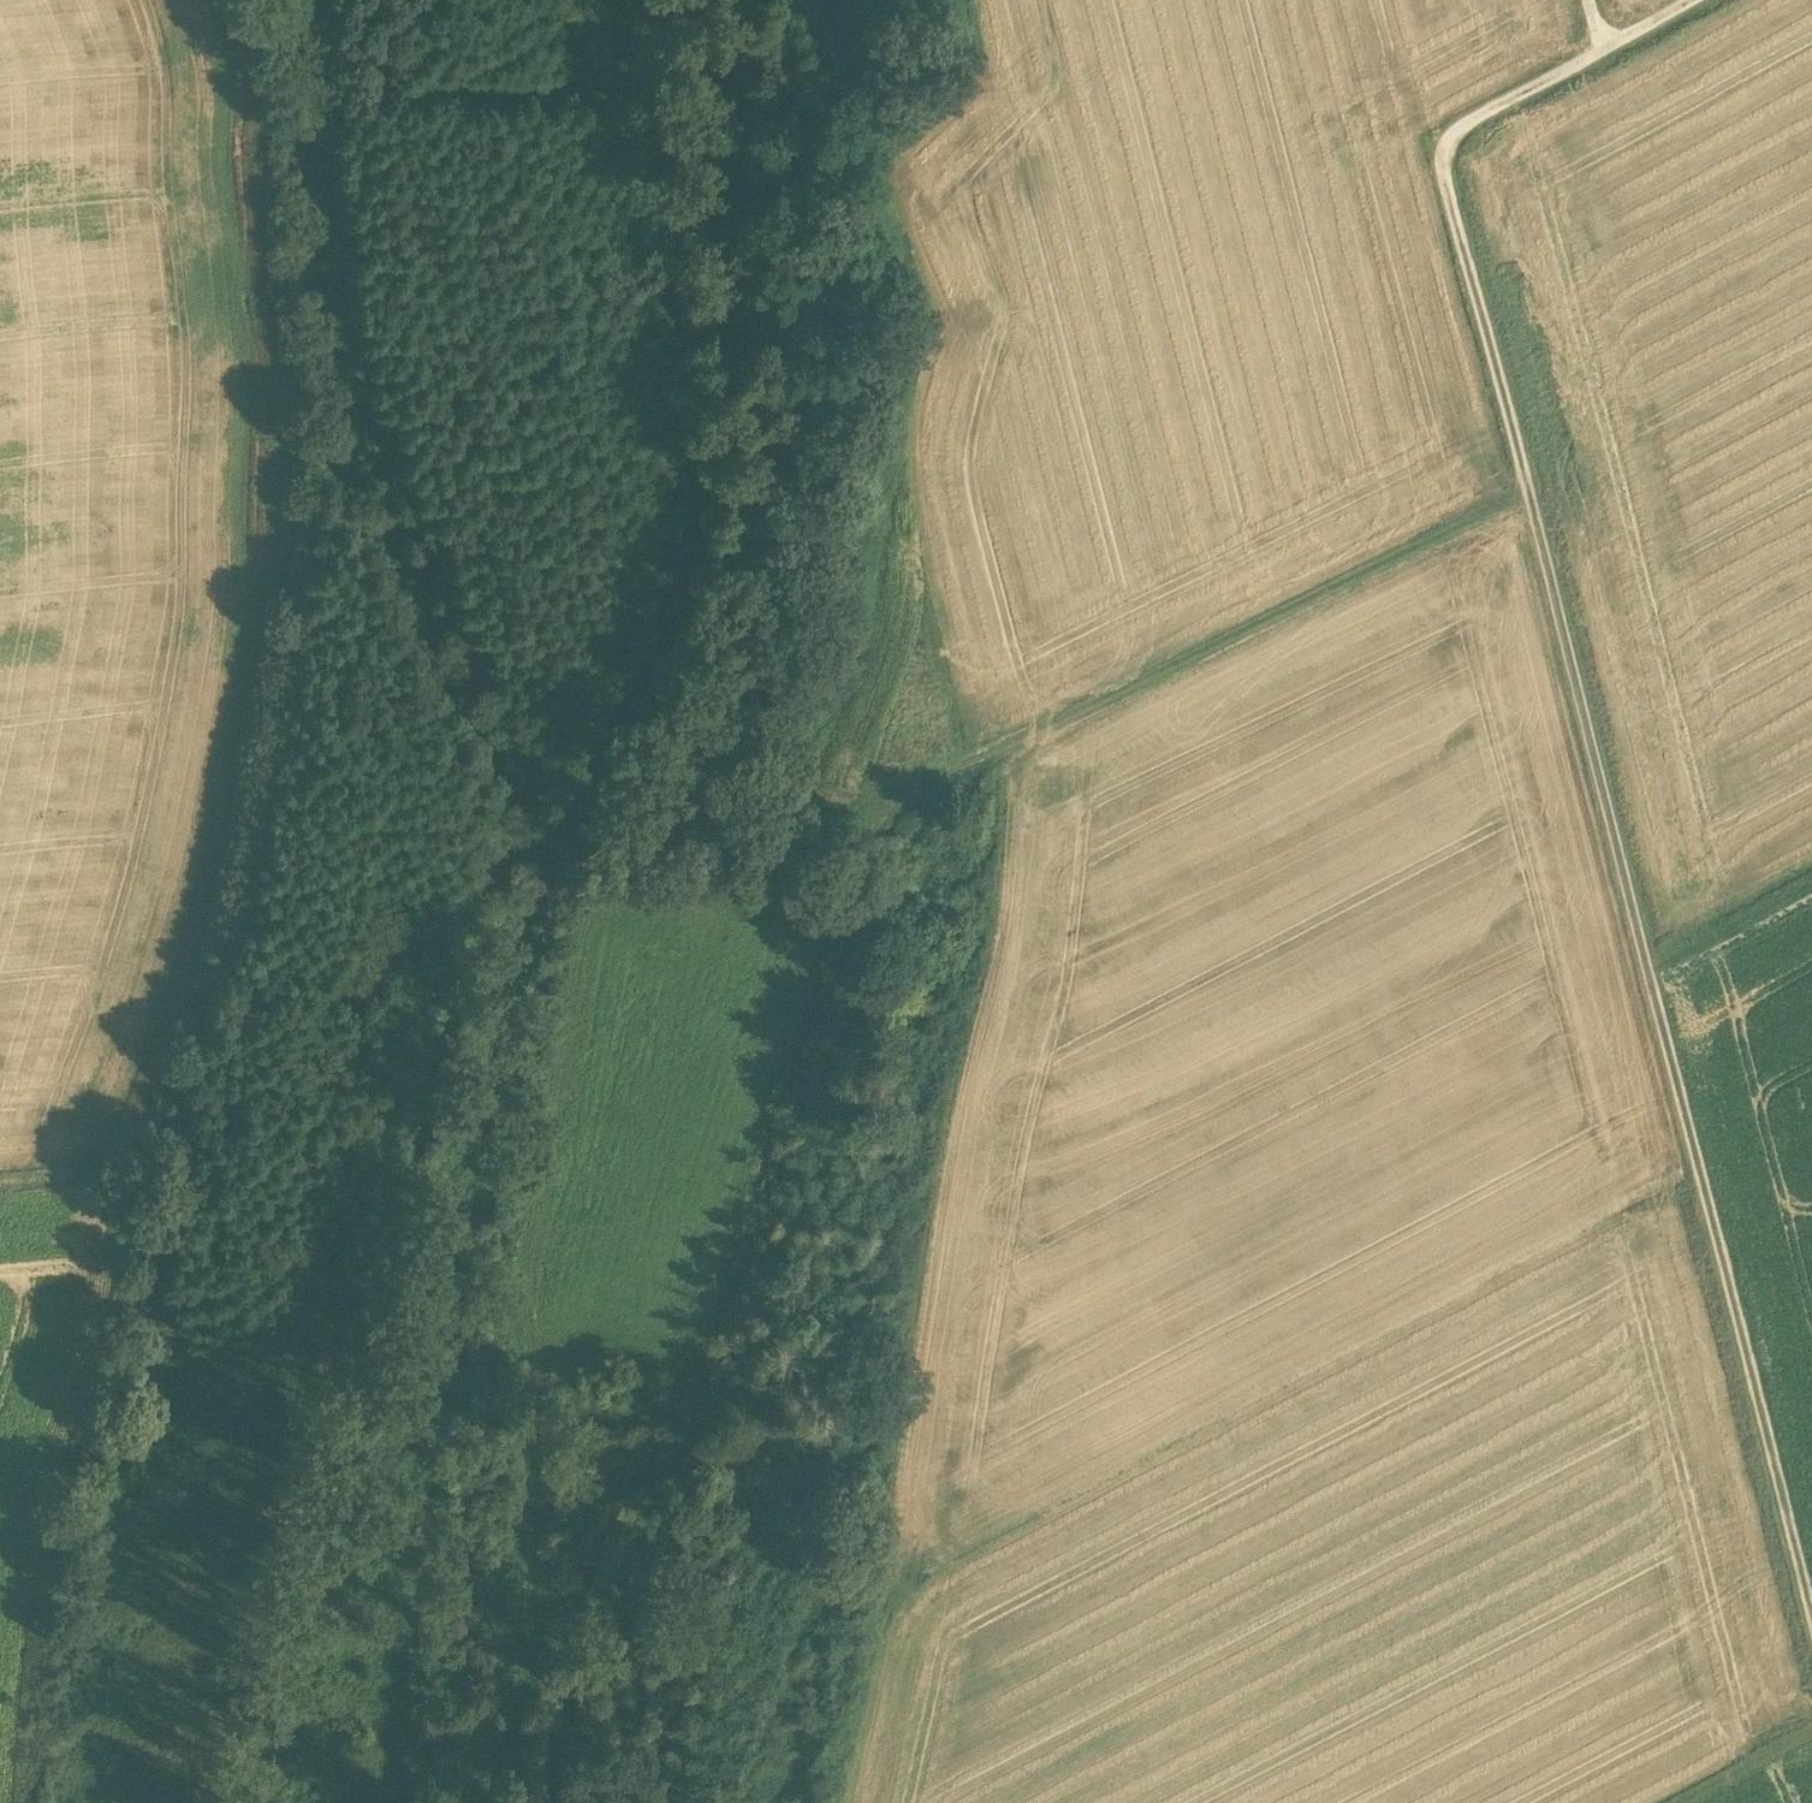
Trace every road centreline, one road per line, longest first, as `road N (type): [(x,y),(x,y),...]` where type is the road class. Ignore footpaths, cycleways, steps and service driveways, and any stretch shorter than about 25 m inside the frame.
road 1 (track): [(829,1802),(920,1233),(956,1053),(995,935),(1004,824),(996,757),(851,840),(776,839),(775,784),(795,709),(845,660),(926,266),(855,211),(860,187),(925,115),(963,52),(958,0)]
road 2 (track): [(1811,1617),(1443,159),(1451,136),(1472,121),(1600,53)]
road 3 (track): [(655,0),(711,518),(662,652),(554,851)]
road 4 (track): [(15,1802),(61,1496),(114,1320),(123,1170),(0,1181)]
road 5 (track): [(996,757),(1529,490)]
road 6 (track): [(984,764),(899,443),(889,433)]
road 7 (track): [(1649,966),(1811,882)]
road 8 (track): [(642,691),(665,721),(710,840)]
road 9 (track): [(1811,1732),(1679,1802)]

